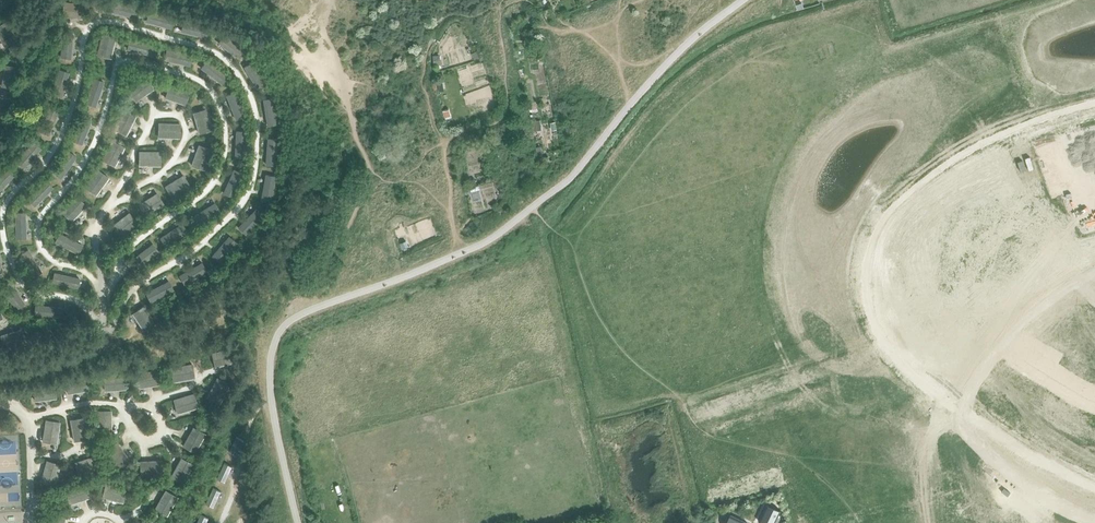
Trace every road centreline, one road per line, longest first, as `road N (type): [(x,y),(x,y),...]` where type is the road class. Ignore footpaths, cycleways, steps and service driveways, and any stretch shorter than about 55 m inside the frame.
road 1 (track): [(597,416),(660,398),(692,401),(1094,266)]

